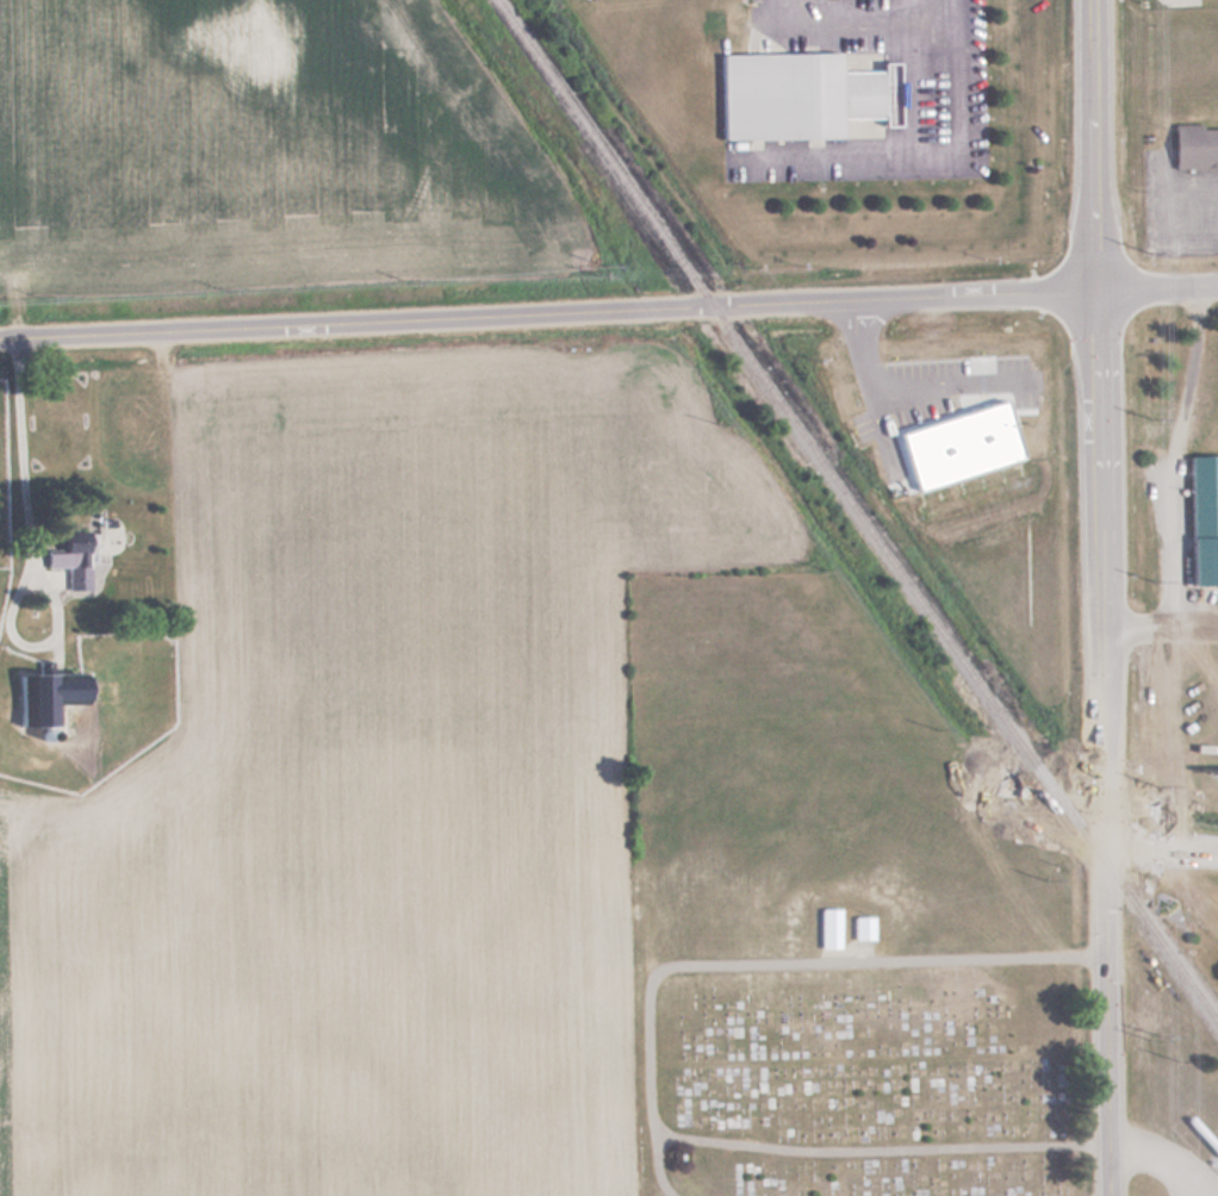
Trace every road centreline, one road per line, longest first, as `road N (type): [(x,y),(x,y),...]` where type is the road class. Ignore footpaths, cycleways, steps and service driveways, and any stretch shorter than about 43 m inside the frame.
road 1 (primary): [(1107,1195),(1092,0)]
road 2 (residential): [(0,338),(1099,289)]

